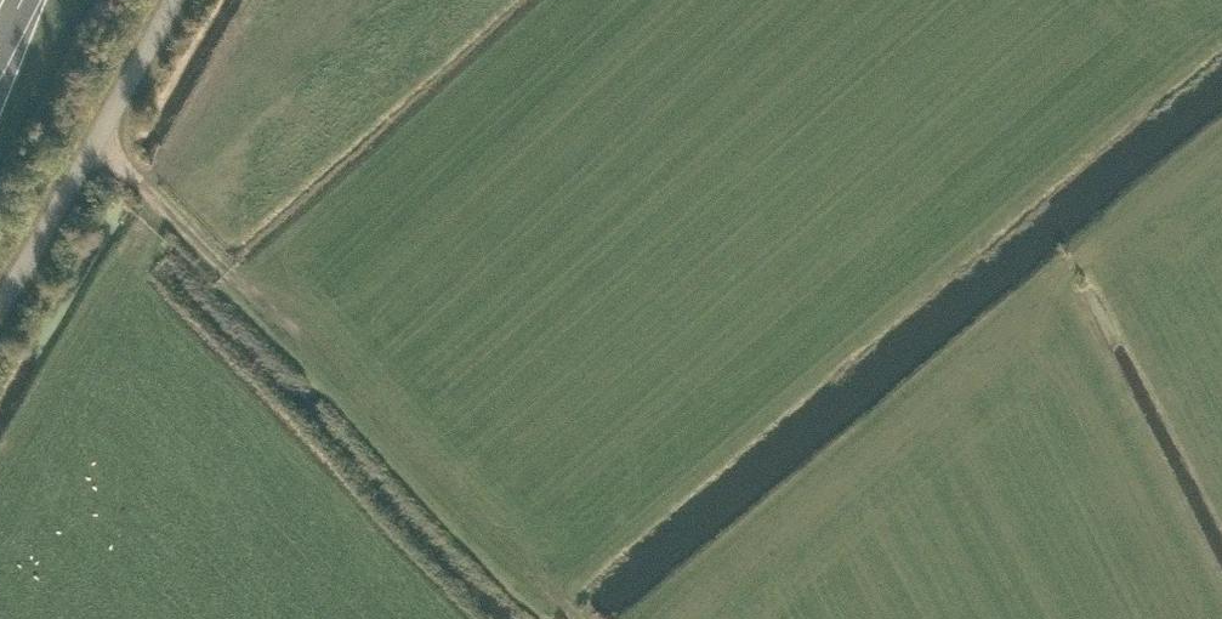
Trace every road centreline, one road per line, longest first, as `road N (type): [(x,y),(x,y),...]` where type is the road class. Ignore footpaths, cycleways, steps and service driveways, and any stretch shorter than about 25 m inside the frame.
road 1 (tertiary): [(0,307),(174,0)]

